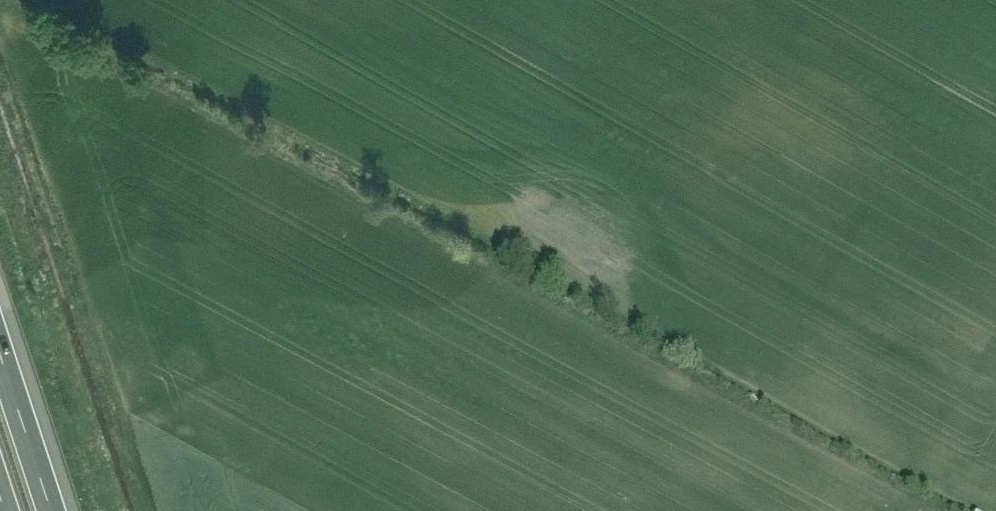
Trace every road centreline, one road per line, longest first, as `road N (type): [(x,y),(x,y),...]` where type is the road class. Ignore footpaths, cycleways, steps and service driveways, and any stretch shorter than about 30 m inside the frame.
road 1 (motorway): [(52,510),(0,352)]

